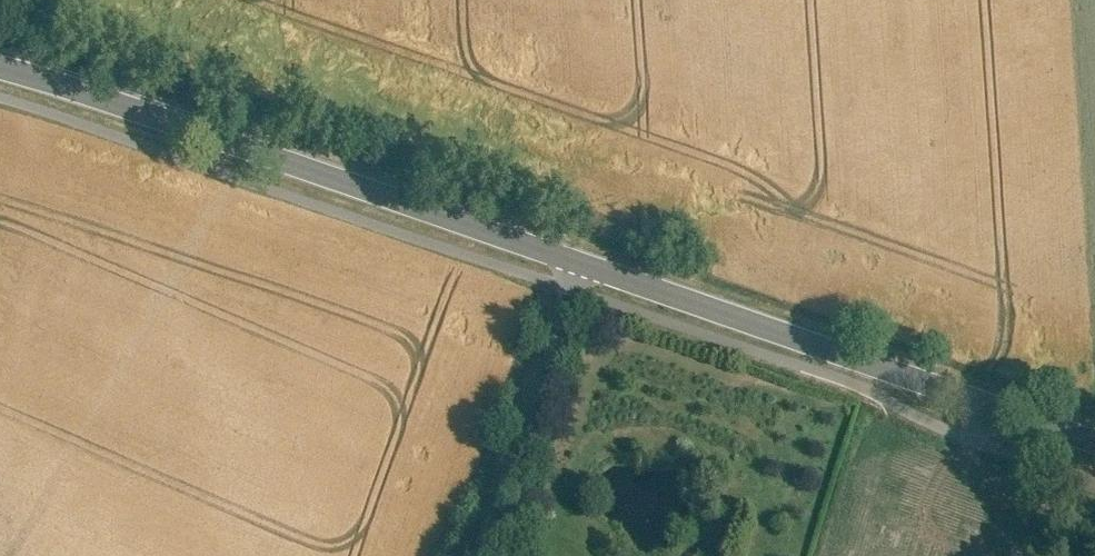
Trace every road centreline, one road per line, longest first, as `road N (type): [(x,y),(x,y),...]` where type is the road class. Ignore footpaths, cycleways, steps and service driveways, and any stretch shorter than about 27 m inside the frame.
road 1 (tertiary): [(0,55),(71,70),(582,263)]
road 2 (tertiary): [(582,263),(1094,436)]
road 3 (unclassified): [(582,263),(482,555)]

